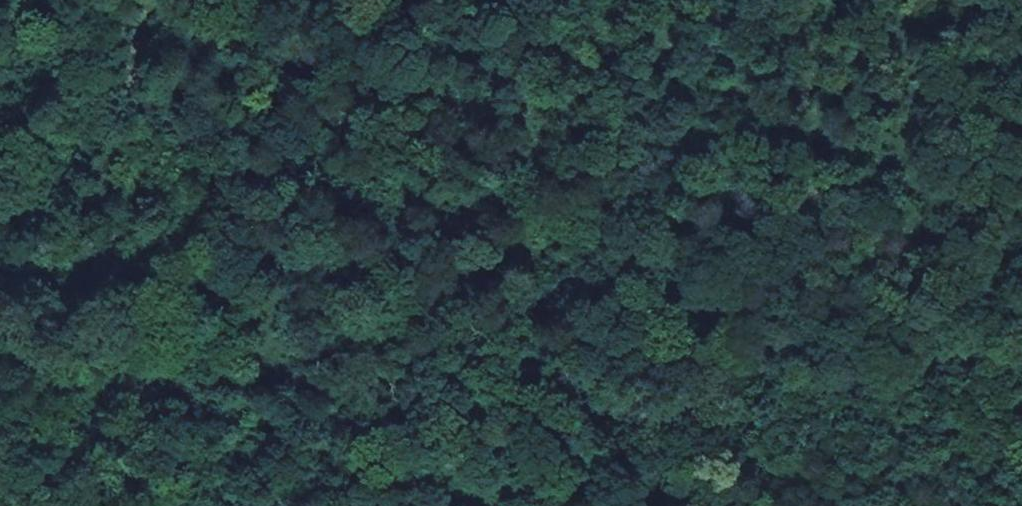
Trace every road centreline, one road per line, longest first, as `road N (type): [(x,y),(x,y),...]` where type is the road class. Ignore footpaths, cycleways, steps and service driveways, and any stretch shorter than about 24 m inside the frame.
road 1 (track): [(744,392),(123,390)]
road 2 (track): [(122,505),(117,281),(92,199),(51,0)]
road 3 (track): [(1021,380),(744,392),(744,505)]

